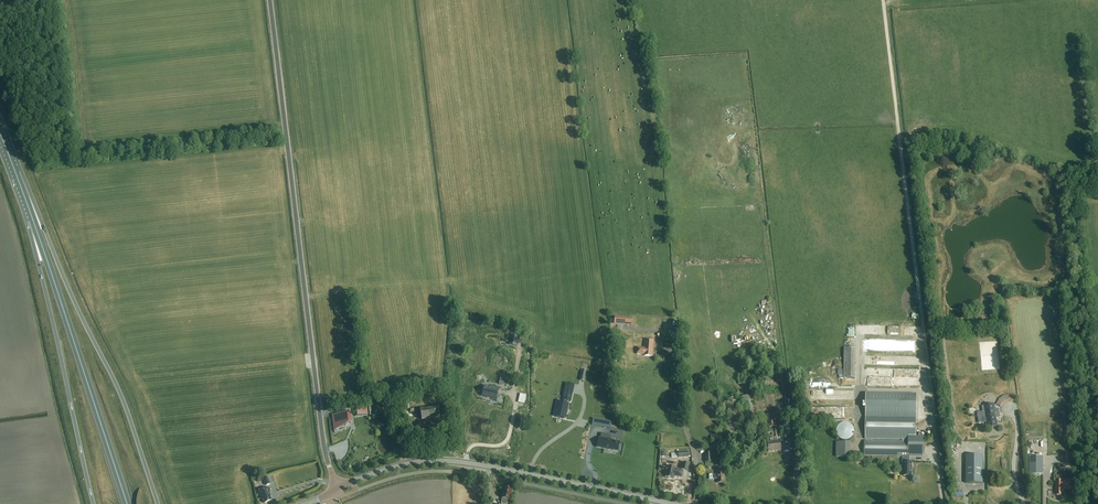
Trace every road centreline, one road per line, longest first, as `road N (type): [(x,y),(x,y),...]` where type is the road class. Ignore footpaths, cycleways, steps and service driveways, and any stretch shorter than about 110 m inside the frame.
road 1 (unclassified): [(336,488),(322,439),(270,0)]
road 2 (trunk): [(158,503),(127,410),(0,125)]
road 3 (trunk): [(127,503),(0,132)]
road 4 (trunk): [(0,141),(38,263),(93,503)]
road 5 (tertiary): [(679,503),(452,461),(392,467),(336,488)]

